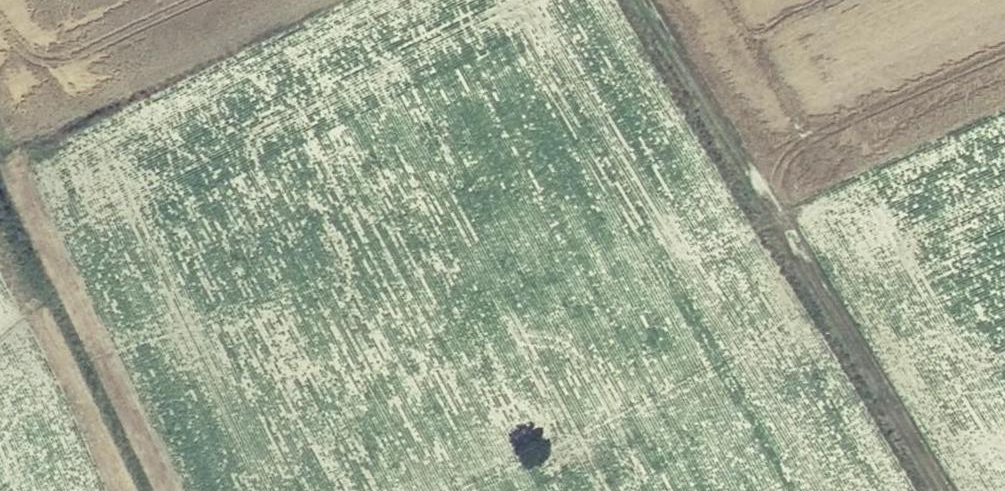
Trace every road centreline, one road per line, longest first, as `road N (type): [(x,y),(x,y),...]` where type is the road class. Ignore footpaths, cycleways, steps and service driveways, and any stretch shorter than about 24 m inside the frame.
road 1 (track): [(946,490),(640,0)]

